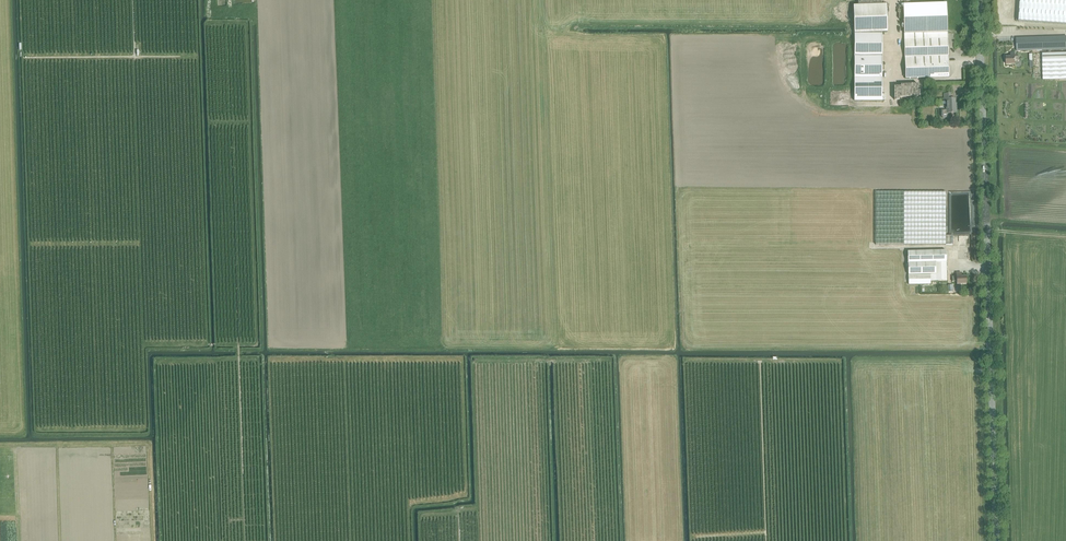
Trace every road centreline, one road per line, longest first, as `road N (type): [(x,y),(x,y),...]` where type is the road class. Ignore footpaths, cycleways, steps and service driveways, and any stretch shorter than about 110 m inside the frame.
road 1 (tertiary): [(999,540),(979,0)]

